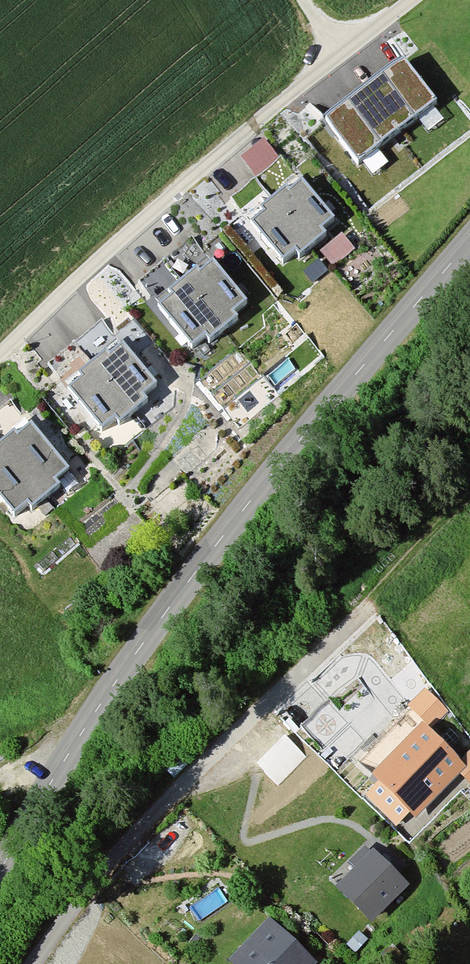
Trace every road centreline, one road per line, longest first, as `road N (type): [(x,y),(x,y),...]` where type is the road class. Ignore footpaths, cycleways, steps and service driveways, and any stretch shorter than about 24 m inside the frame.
road 1 (tertiary): [(469,241),(191,579),(106,696),(0,870)]
road 2 (residential): [(0,354),(108,250),(410,0)]
road 3 (residential): [(388,595),(158,807),(32,963)]

